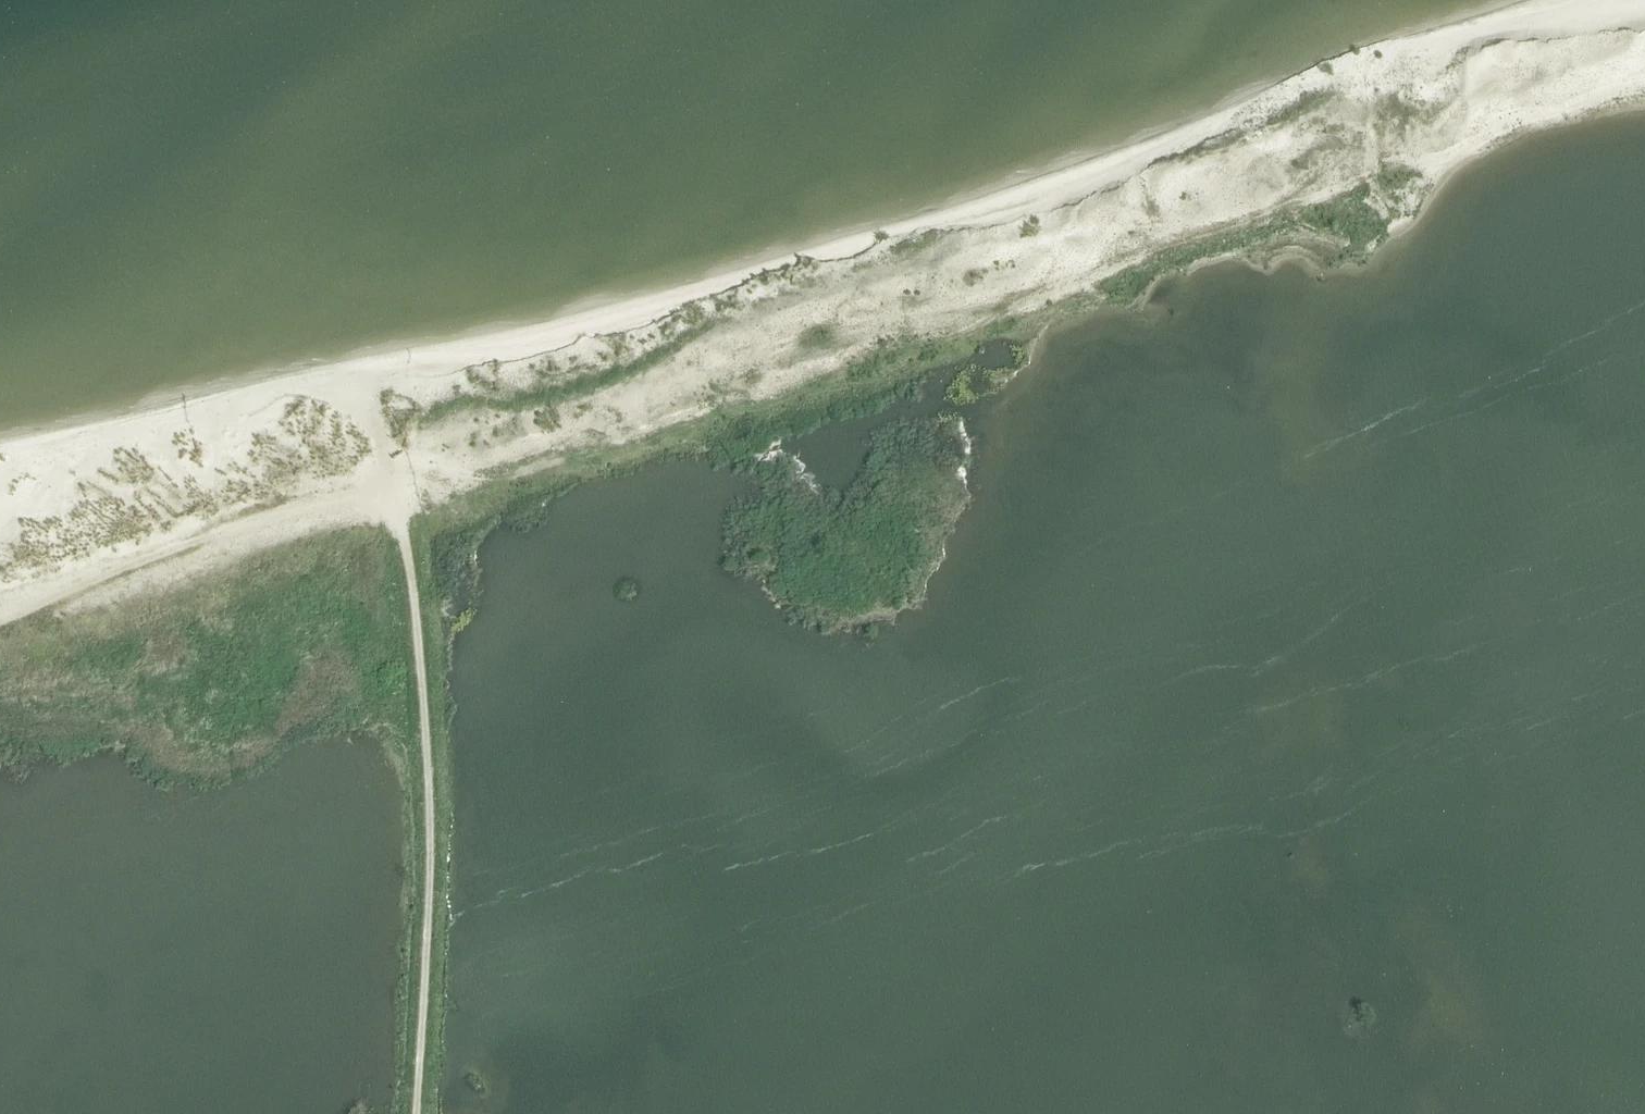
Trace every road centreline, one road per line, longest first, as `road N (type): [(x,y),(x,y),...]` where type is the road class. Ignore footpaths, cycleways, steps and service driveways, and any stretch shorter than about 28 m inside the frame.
road 1 (track): [(378,435),(399,509),(423,699),(420,1113)]
road 2 (track): [(399,509),(349,496),(304,508),(149,562),(0,628)]

